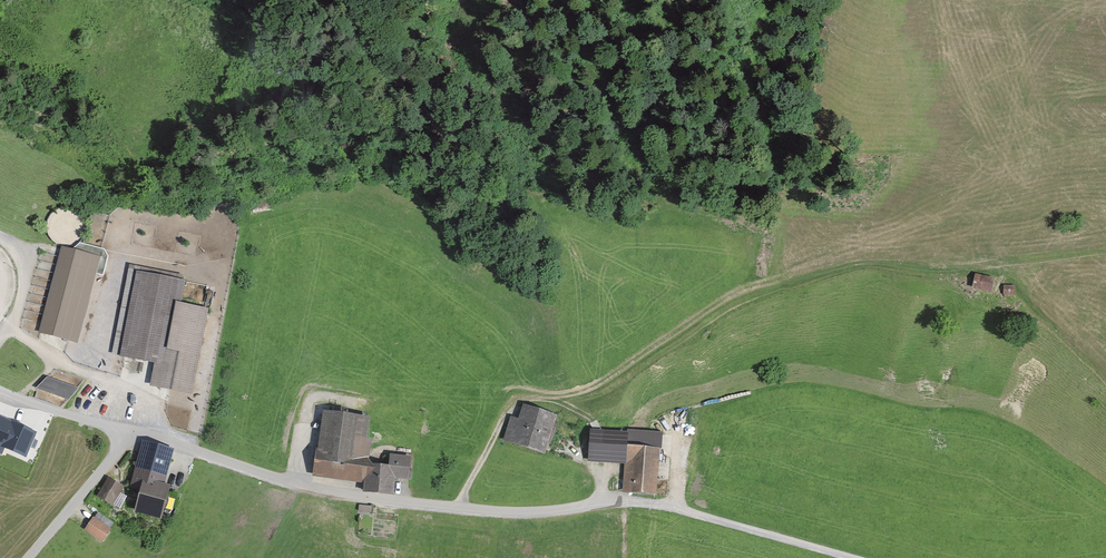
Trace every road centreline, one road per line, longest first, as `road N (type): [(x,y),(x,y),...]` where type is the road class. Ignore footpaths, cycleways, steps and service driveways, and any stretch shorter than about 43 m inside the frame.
road 1 (unclassified): [(626,502),(542,514),(457,512),(334,493),(127,433)]
road 2 (track): [(545,399),(590,388),(723,299),(782,277)]
road 3 (track): [(851,557),(626,502)]
road 4 (track): [(457,512),(513,401),(558,400),(593,421)]
road 5 (unclassified): [(127,433),(30,557)]
road 6 (unclassified): [(0,389),(127,433)]

